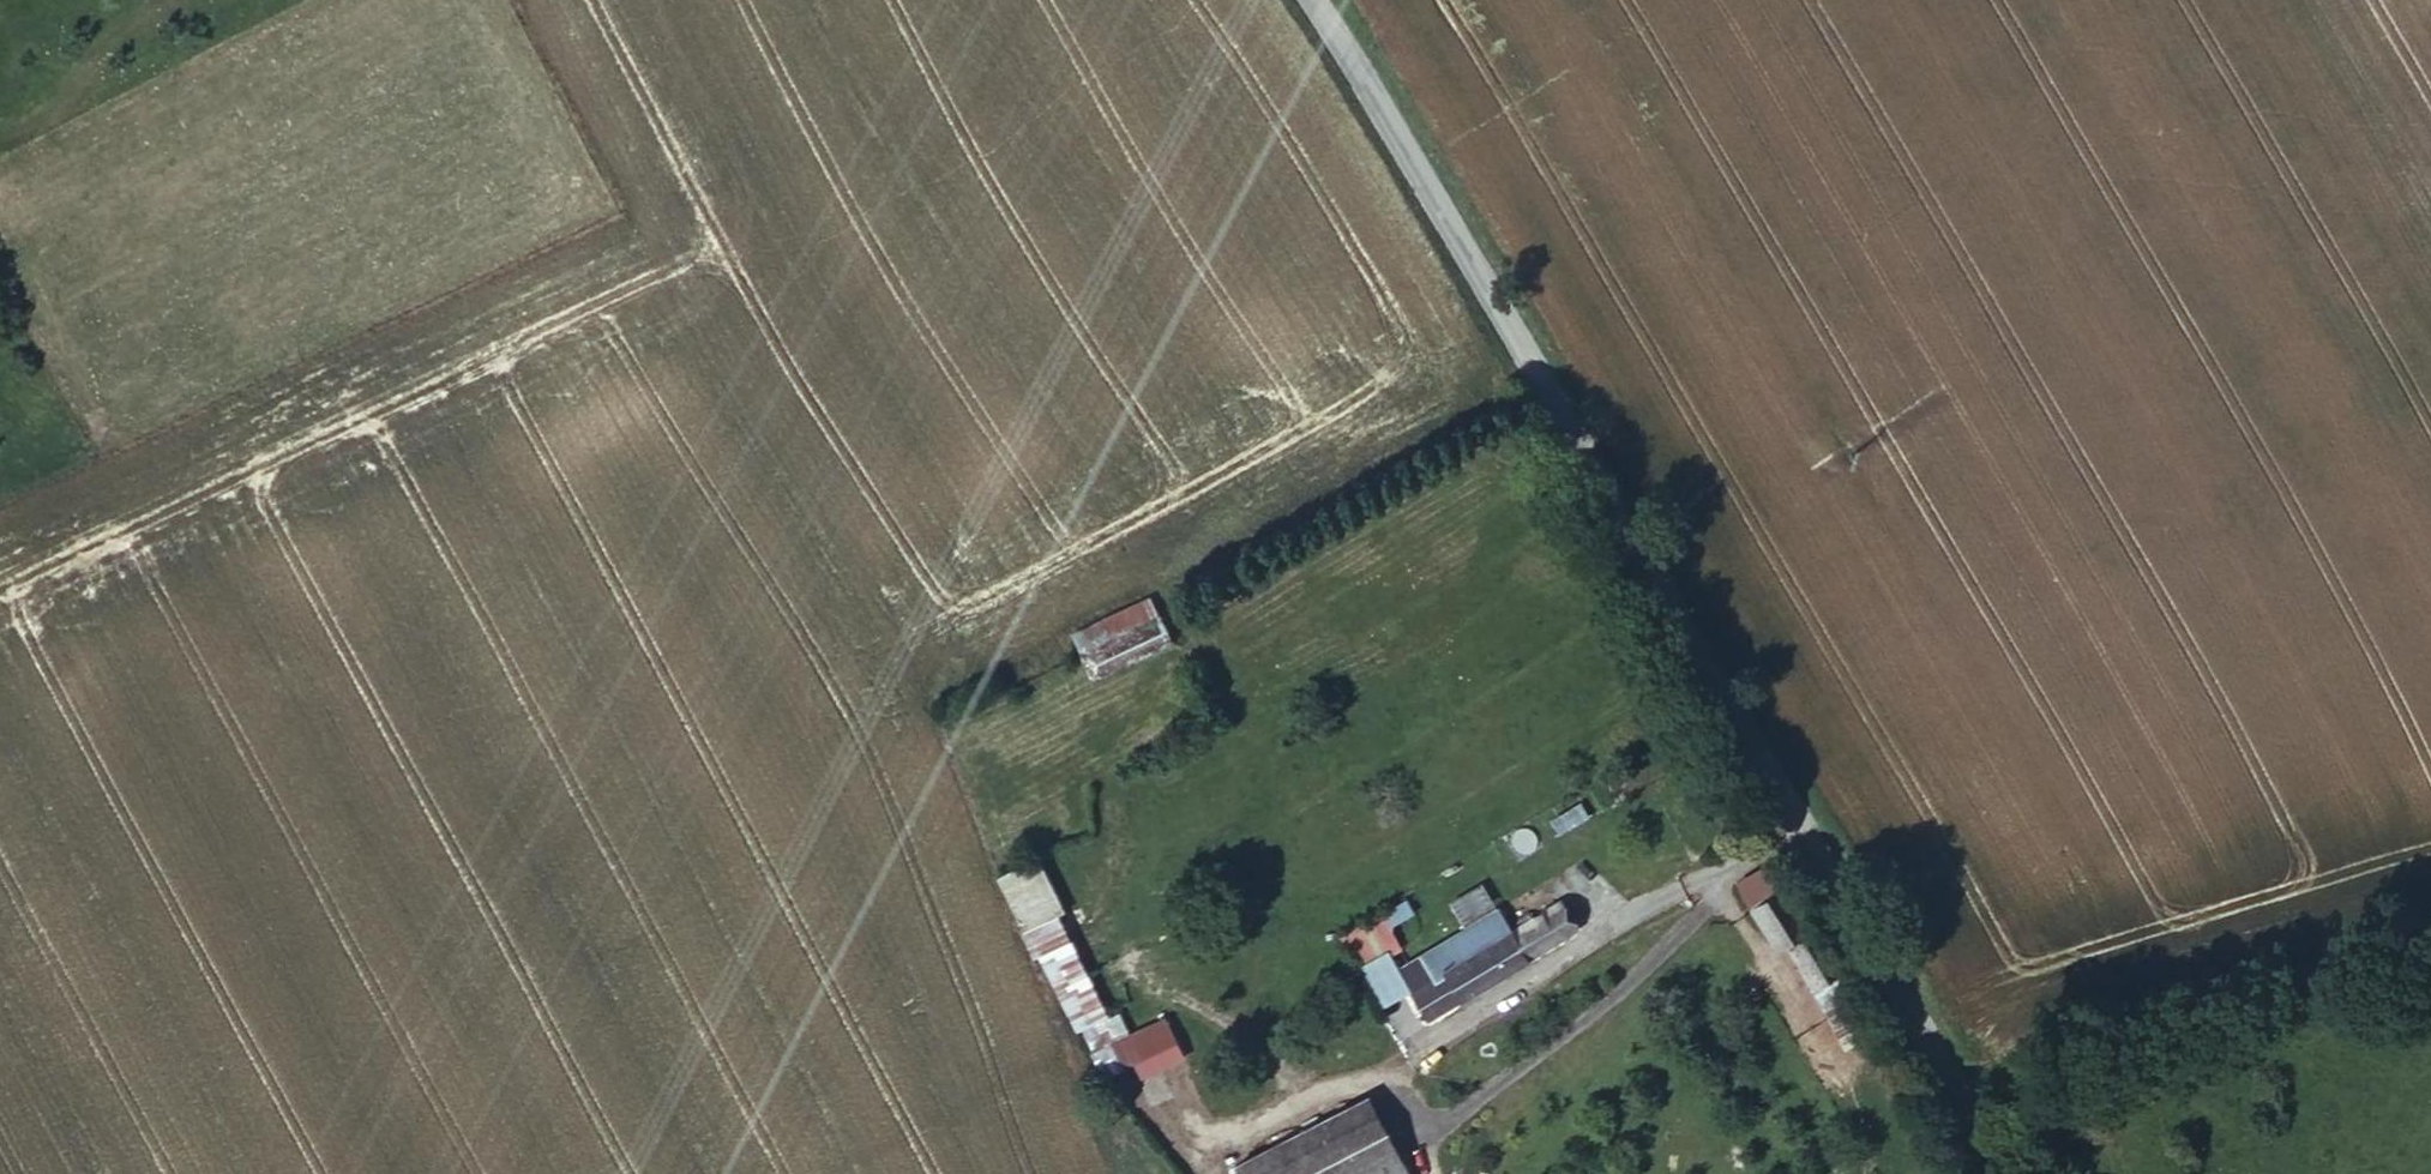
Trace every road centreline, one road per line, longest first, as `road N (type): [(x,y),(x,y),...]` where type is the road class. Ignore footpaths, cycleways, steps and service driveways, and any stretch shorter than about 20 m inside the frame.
road 1 (tertiary): [(1311,0),(1378,95),(2007,1173)]

